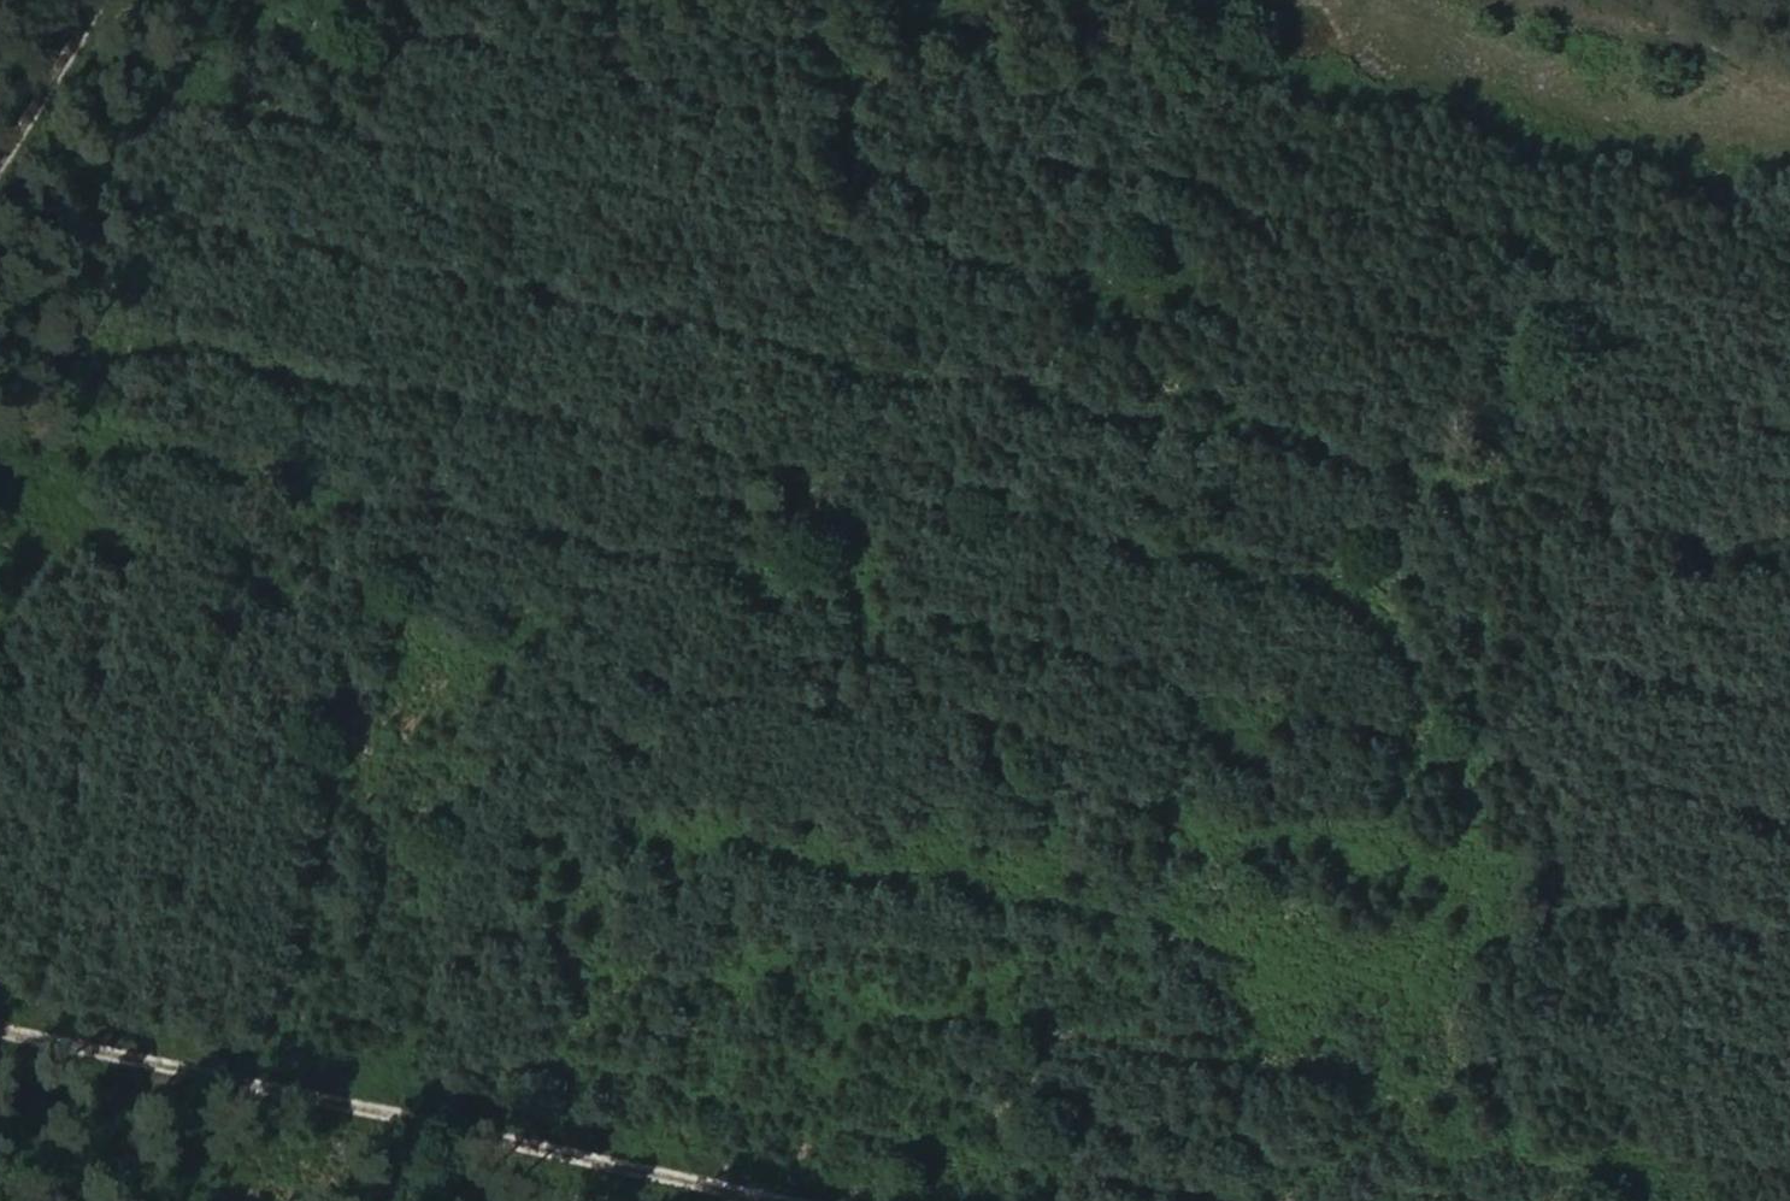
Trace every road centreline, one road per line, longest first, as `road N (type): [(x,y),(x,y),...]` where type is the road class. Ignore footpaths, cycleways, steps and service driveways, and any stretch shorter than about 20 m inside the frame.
road 1 (track): [(748,1200),(0,1034)]
road 2 (track): [(100,0),(0,161)]

